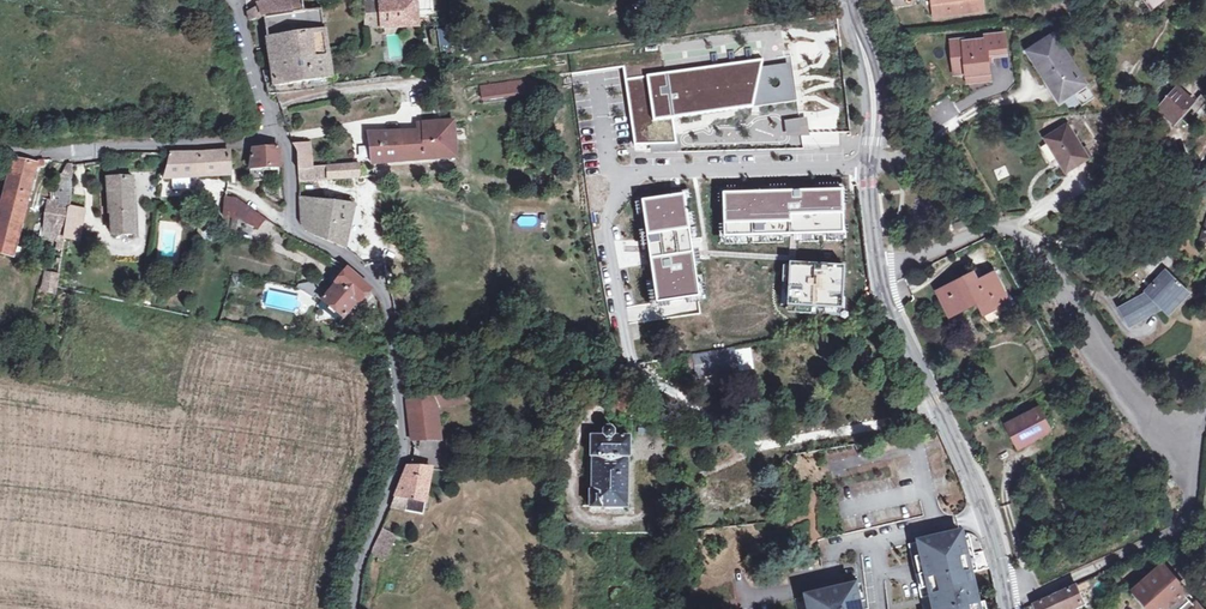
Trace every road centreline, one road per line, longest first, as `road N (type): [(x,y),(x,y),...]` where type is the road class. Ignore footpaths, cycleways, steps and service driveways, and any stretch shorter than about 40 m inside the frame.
road 1 (residential): [(274,130),(291,174),(289,222),(383,288),(396,362),(404,446),(354,567),(350,608)]
road 2 (secondary): [(877,268),(892,320),(976,493),(1007,608)]
road 3 (residential): [(1007,608),(1186,532),(1196,485),(1172,434)]
road 4 (unclassified): [(0,143),(39,154),(237,141),(274,130)]
road 5 (secondary): [(846,0),(873,103),(867,183),(877,268)]
road 6 (residential): [(1011,236),(1085,323),(1139,406),(1172,434)]
road 7 (residential): [(1011,236),(1144,255),(1168,235),(1205,157)]
road 8 (residential): [(877,268),(933,256),(982,232),(1011,236)]
road 9 (residential): [(236,0),(274,130)]

